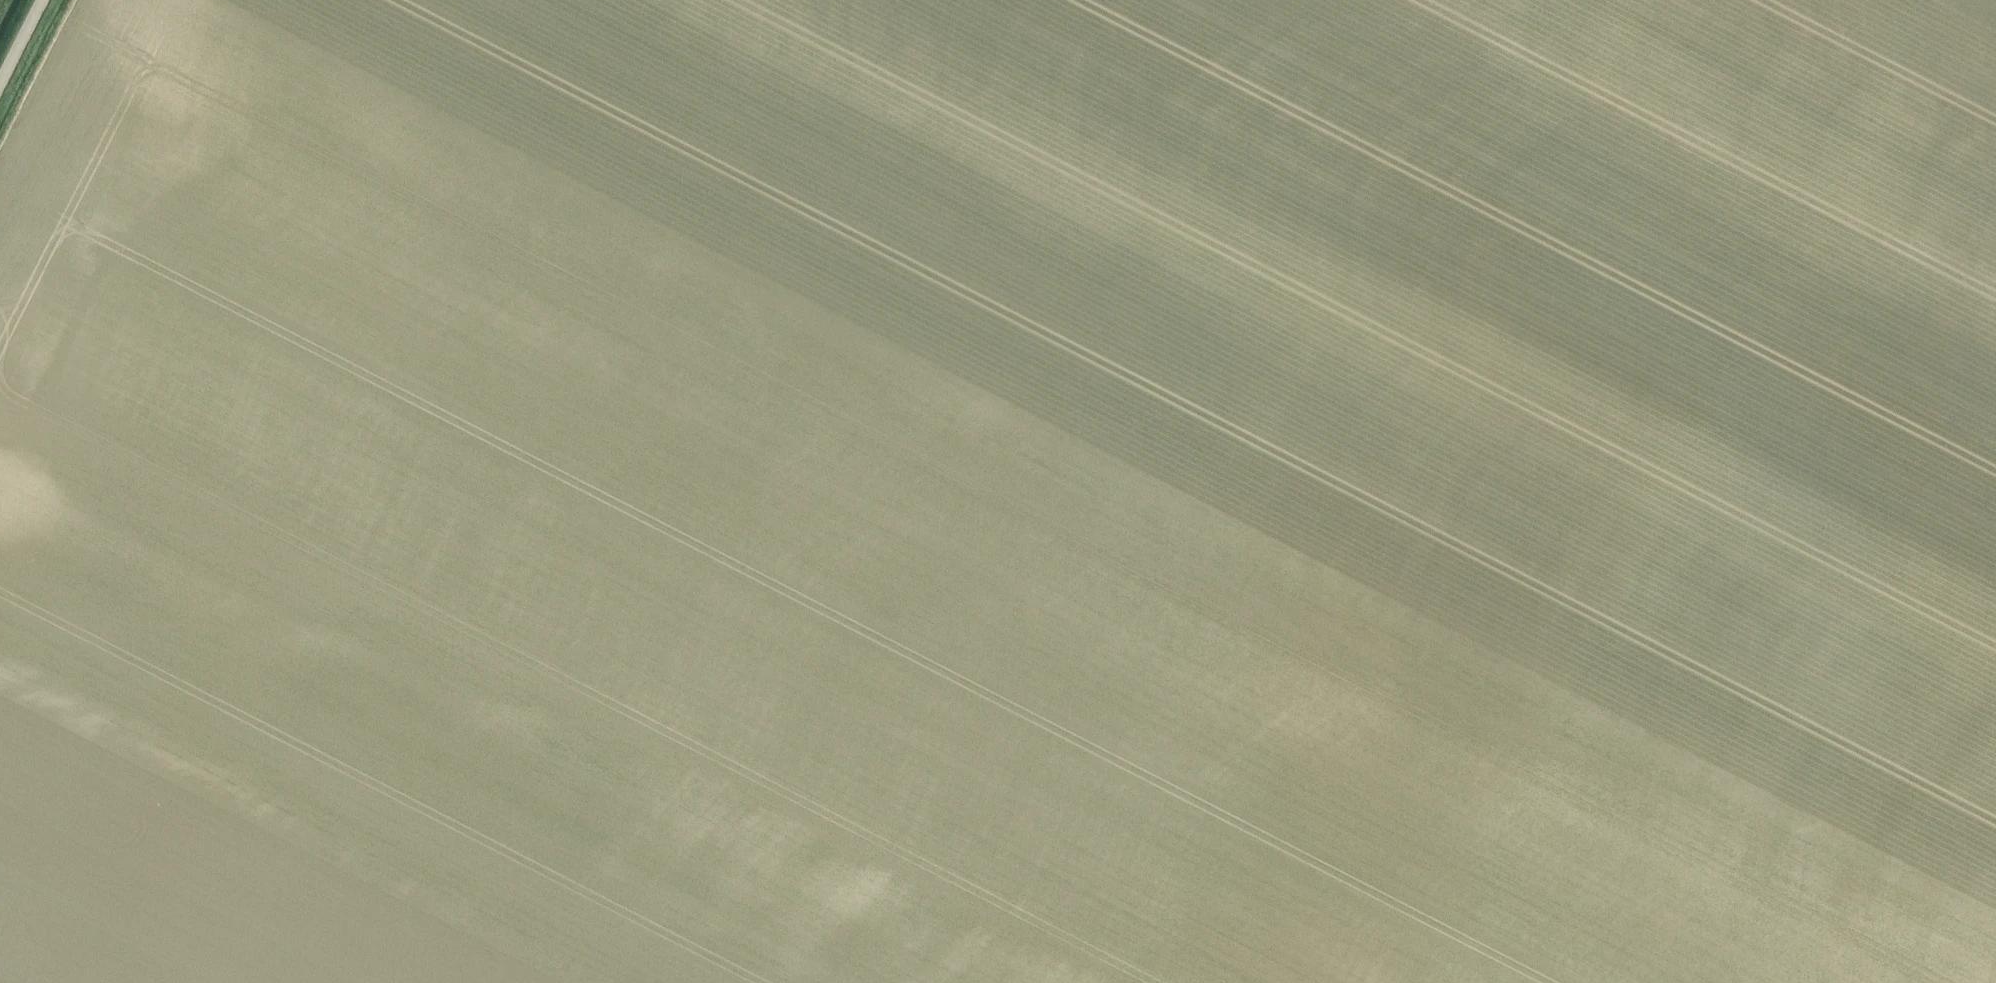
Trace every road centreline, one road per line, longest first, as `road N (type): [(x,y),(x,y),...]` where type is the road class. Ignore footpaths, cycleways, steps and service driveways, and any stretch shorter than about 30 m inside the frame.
road 1 (unclassified): [(0,116),(57,0)]

